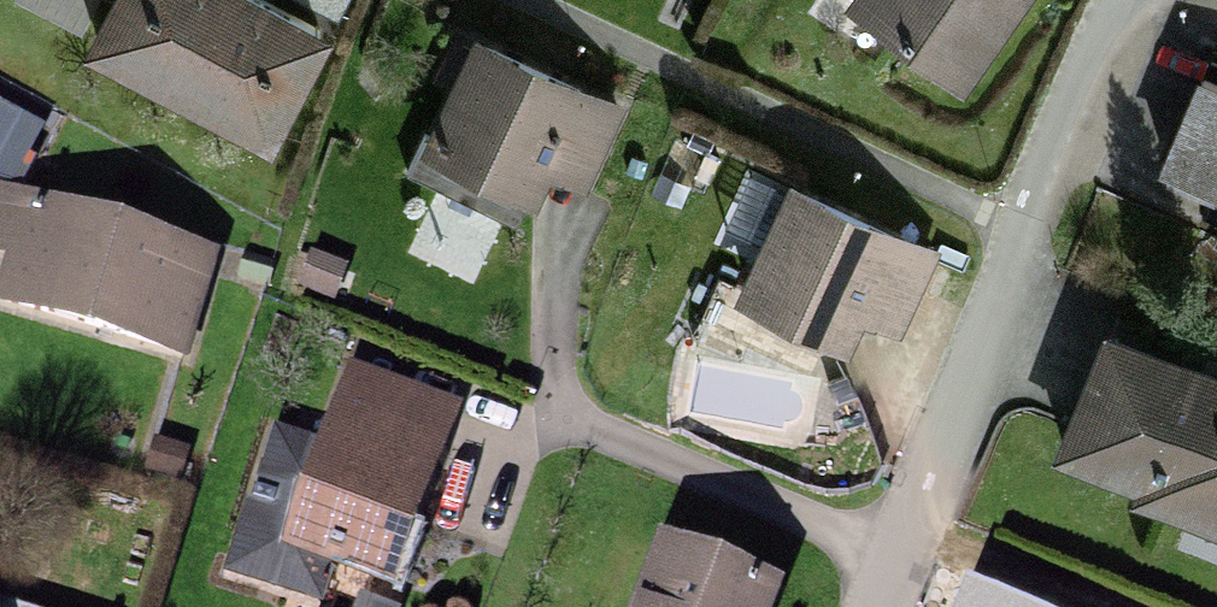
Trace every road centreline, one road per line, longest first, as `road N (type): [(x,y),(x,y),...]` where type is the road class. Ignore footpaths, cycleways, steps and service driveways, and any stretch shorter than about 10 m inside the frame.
road 1 (residential): [(886,606),(1129,0)]

